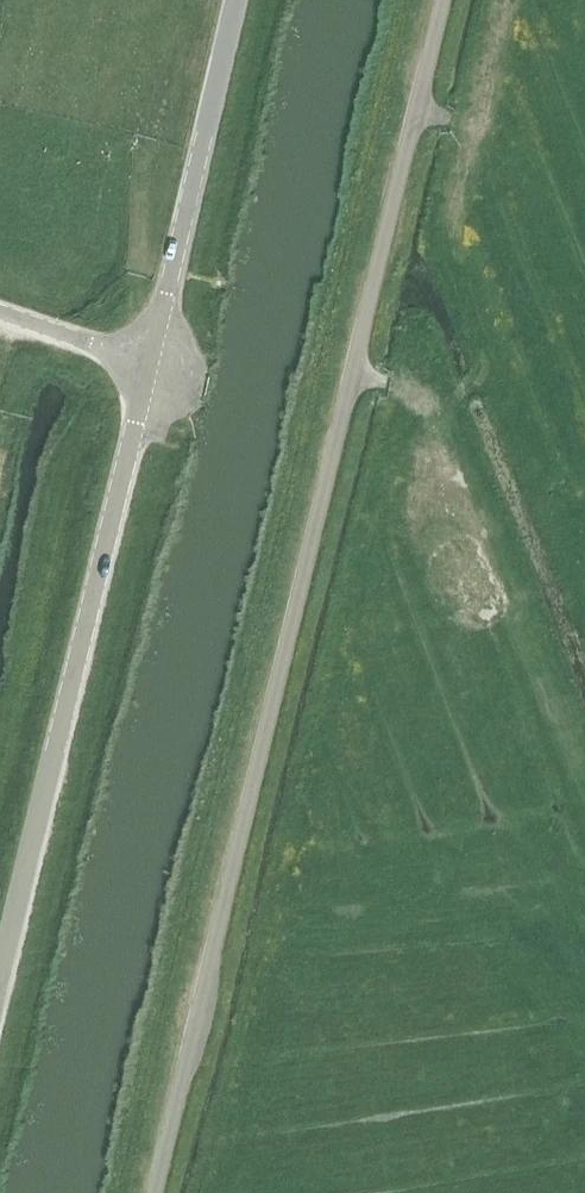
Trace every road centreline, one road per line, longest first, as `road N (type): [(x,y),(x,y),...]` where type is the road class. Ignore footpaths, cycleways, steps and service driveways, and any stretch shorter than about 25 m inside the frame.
road 1 (unclassified): [(158,1192),(446,0)]
road 2 (tertiary): [(0,1004),(152,366)]
road 3 (track): [(459,472),(452,417),(468,386),(488,376),(458,222),(472,117),(419,108)]
road 4 (tertiary): [(152,366),(239,0)]
road 5 (unclassified): [(152,366),(0,314)]
road 6 (track): [(472,117),(508,0)]

